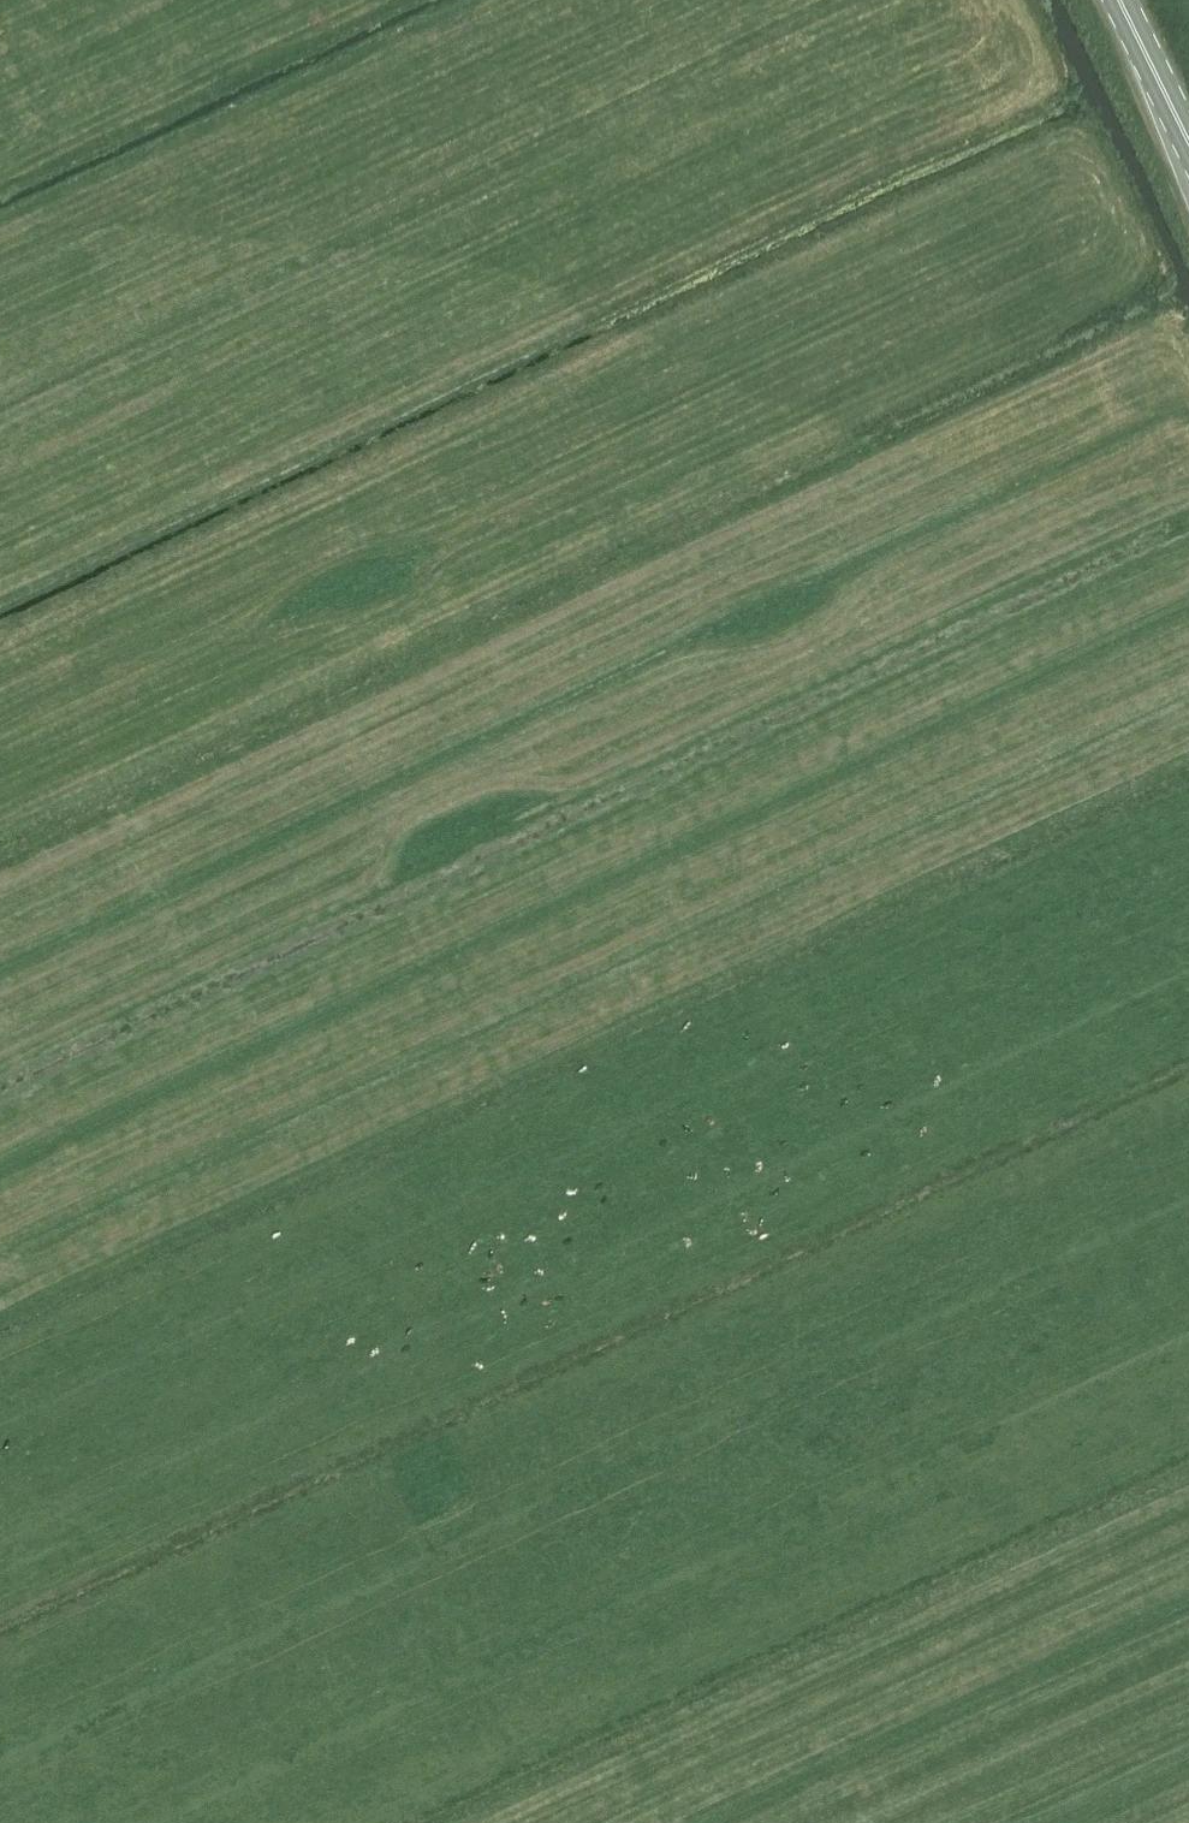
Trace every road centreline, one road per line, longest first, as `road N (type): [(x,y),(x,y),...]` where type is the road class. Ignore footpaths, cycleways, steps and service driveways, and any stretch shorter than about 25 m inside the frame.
road 1 (secondary): [(1188,141),(1120,0)]

